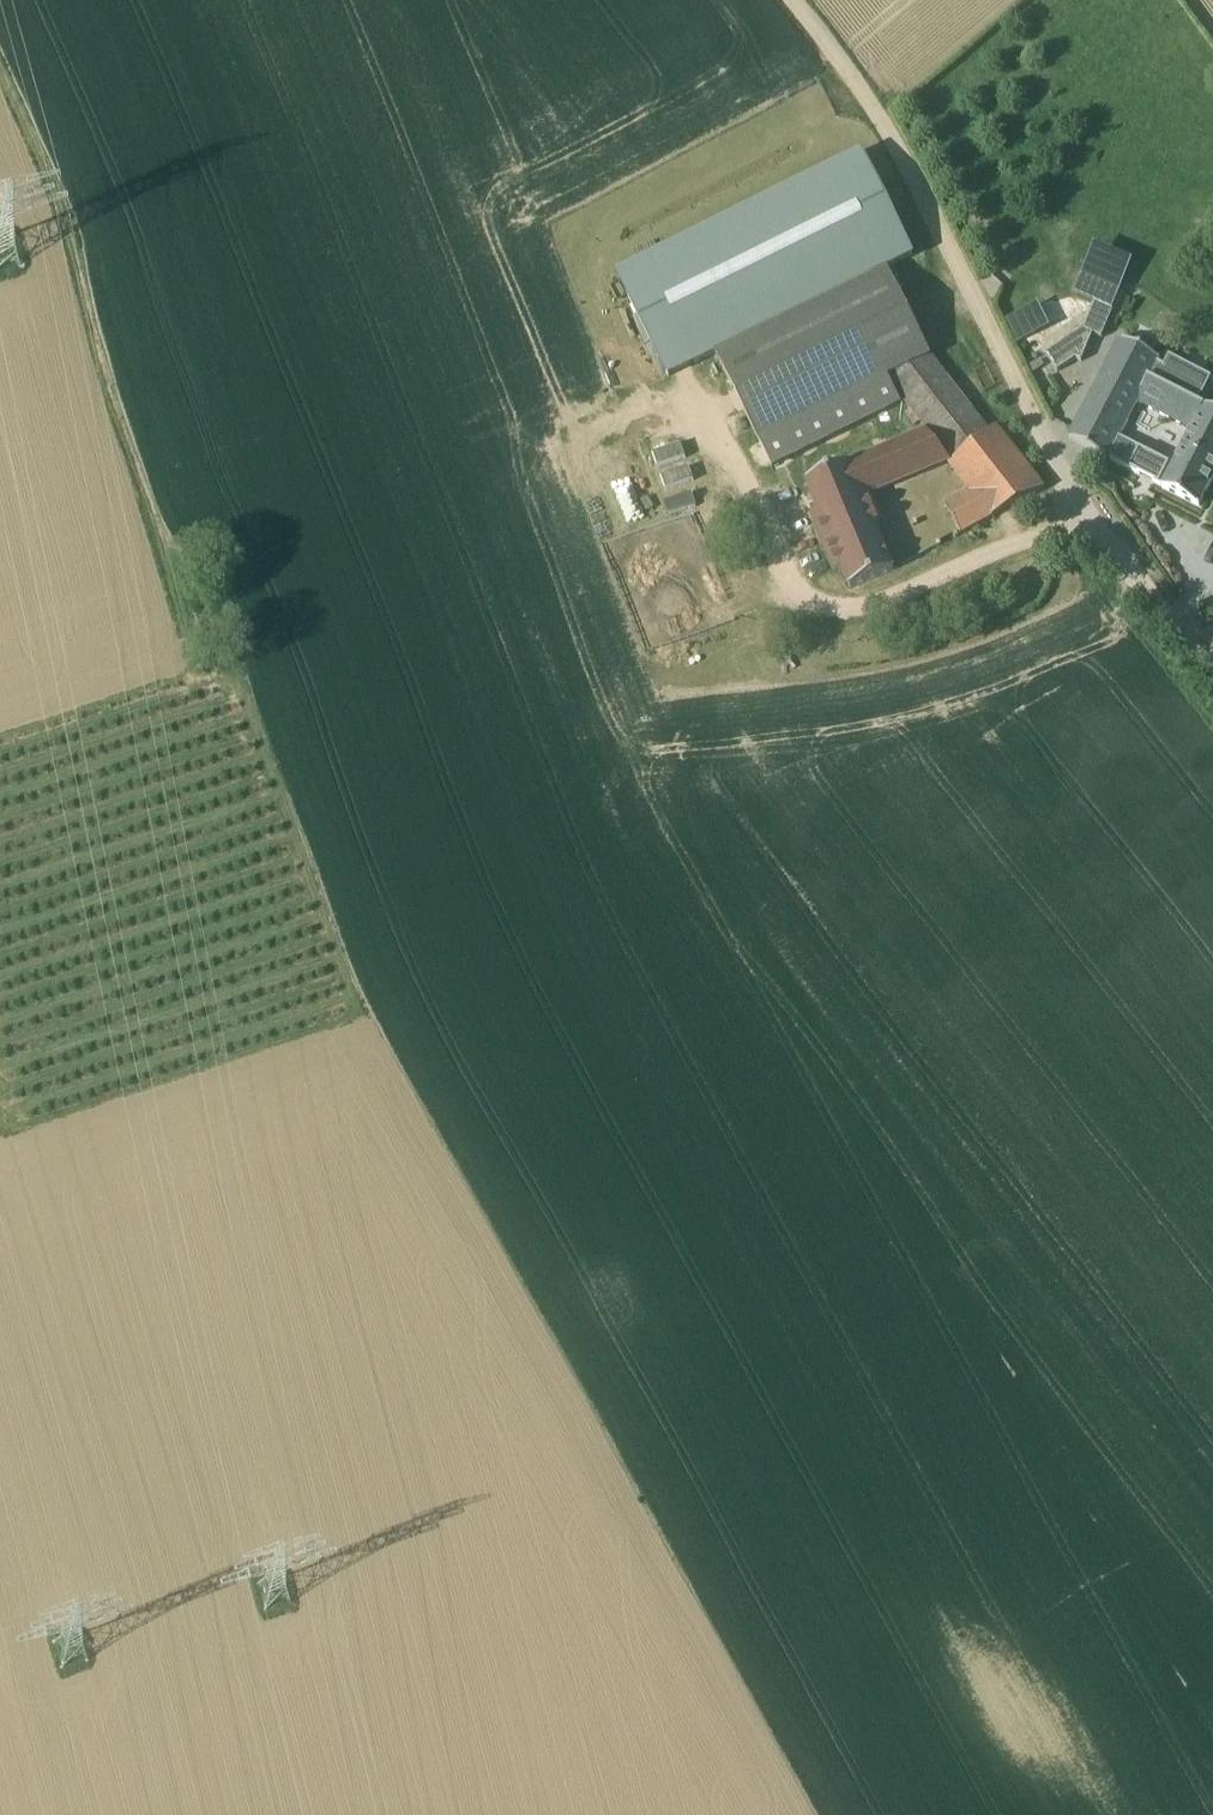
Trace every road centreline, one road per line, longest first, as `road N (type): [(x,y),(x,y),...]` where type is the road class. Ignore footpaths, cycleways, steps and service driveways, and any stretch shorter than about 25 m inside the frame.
road 1 (track): [(1088,513),(883,133),(777,0)]
road 2 (unclassified): [(1212,683),(1088,513)]

